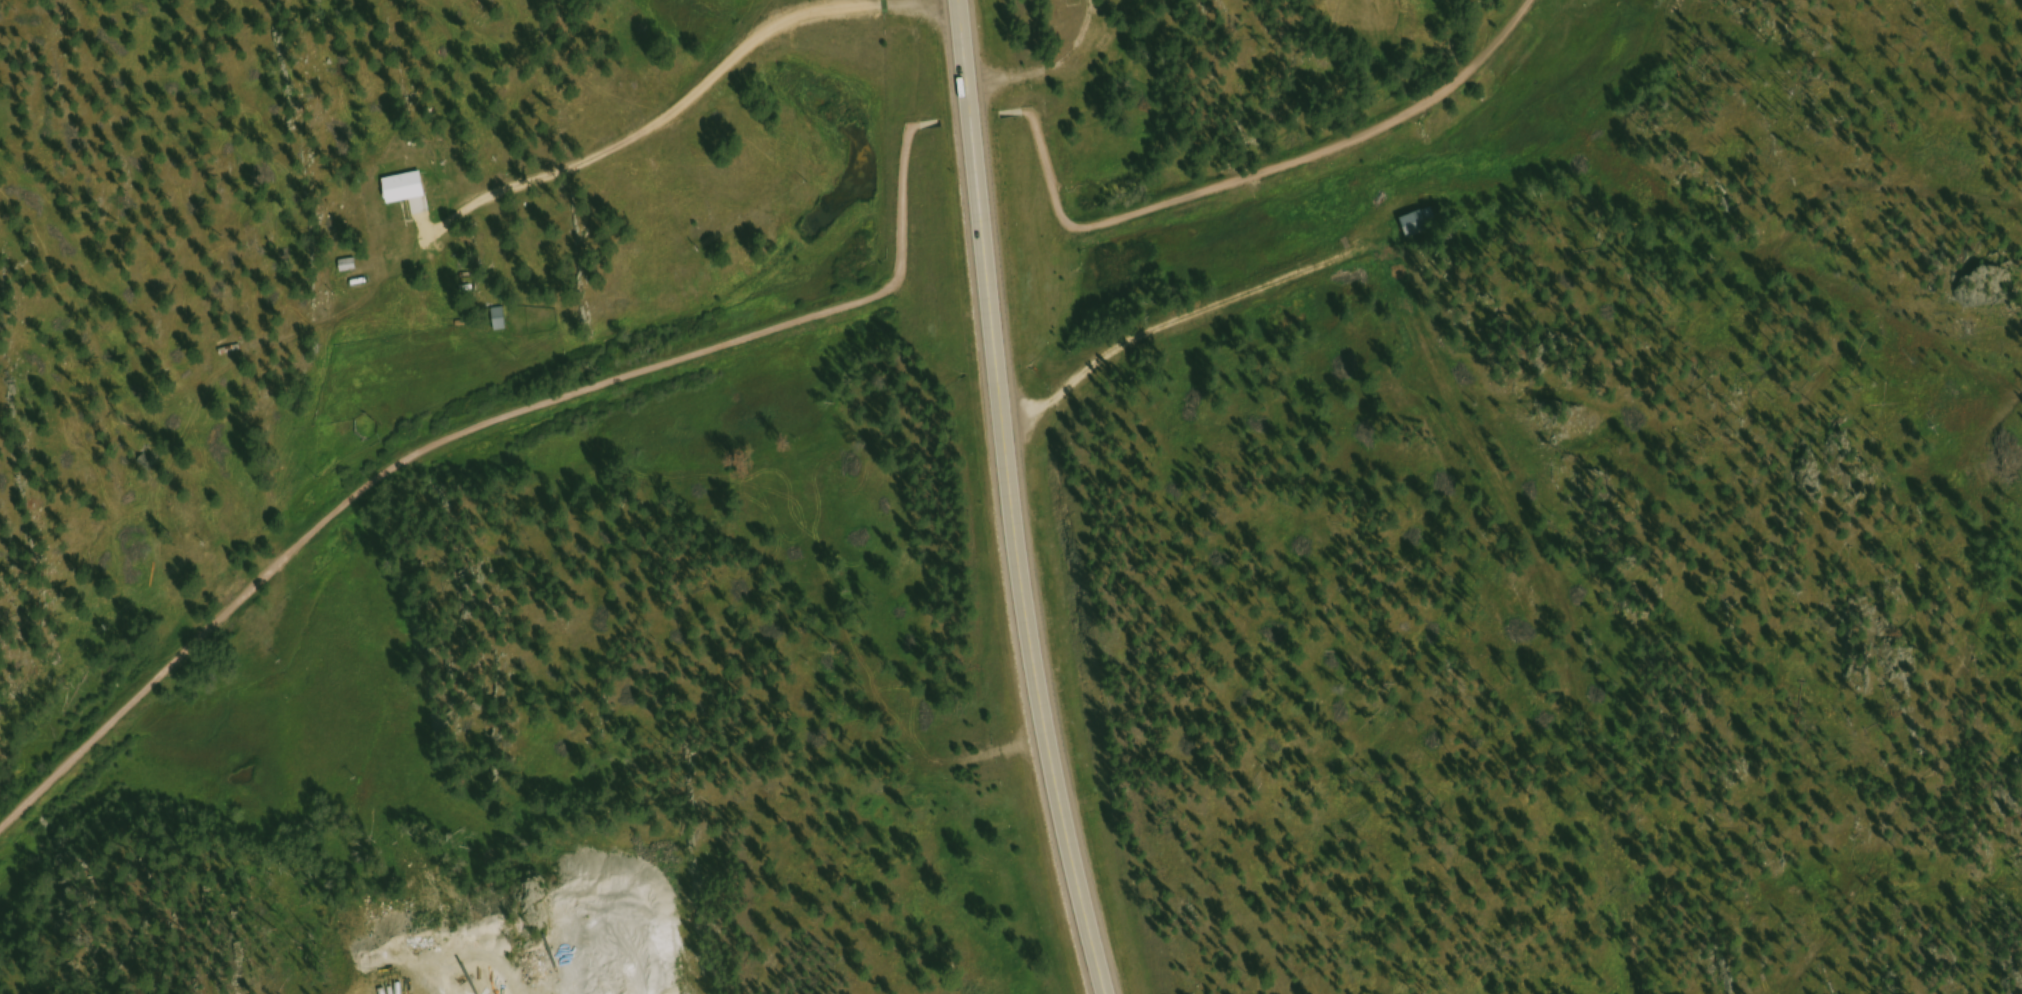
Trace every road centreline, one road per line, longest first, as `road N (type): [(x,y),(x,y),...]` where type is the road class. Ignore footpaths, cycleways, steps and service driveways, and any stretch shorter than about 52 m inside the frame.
road 1 (primary): [(1108,993),(1071,850),(1020,566),(959,0)]
road 2 (track): [(1591,993),(1586,861),(1514,522),(1480,491),(1482,464),(1412,347),(1402,299)]
road 3 (residential): [(884,0),(781,17),(649,123),(513,187)]
road 4 (residential): [(2021,202),(1961,204),(1708,115)]

